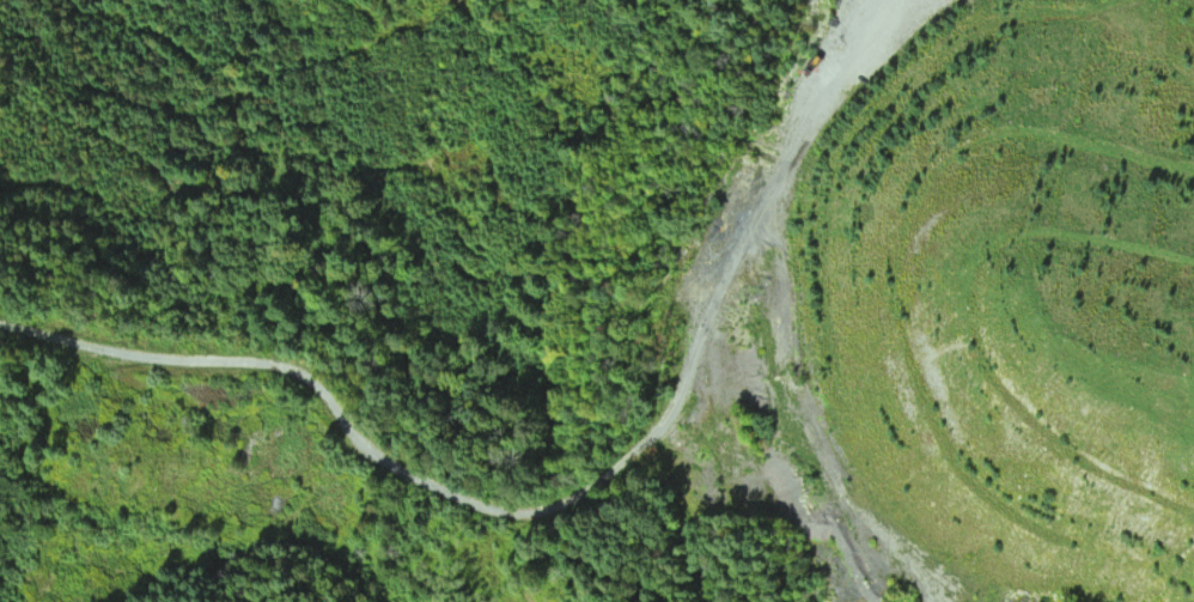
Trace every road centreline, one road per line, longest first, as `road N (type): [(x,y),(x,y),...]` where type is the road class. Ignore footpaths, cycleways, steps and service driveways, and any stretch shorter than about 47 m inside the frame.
road 1 (track): [(983,0),(798,115),(784,147),(796,268),(788,330),(709,396),(668,451),(575,489),(507,464),(328,321),(242,324),(142,342),(72,327),(0,266)]

